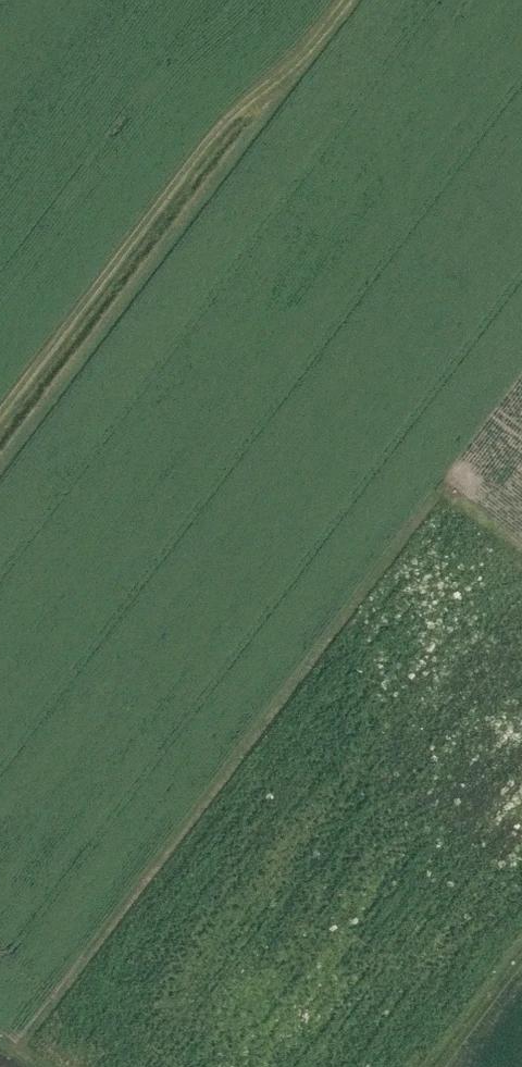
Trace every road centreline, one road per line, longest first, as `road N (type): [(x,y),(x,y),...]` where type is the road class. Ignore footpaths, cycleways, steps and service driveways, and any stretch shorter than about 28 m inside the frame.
road 1 (track): [(348,0),(293,71),(232,115),(0,419)]

